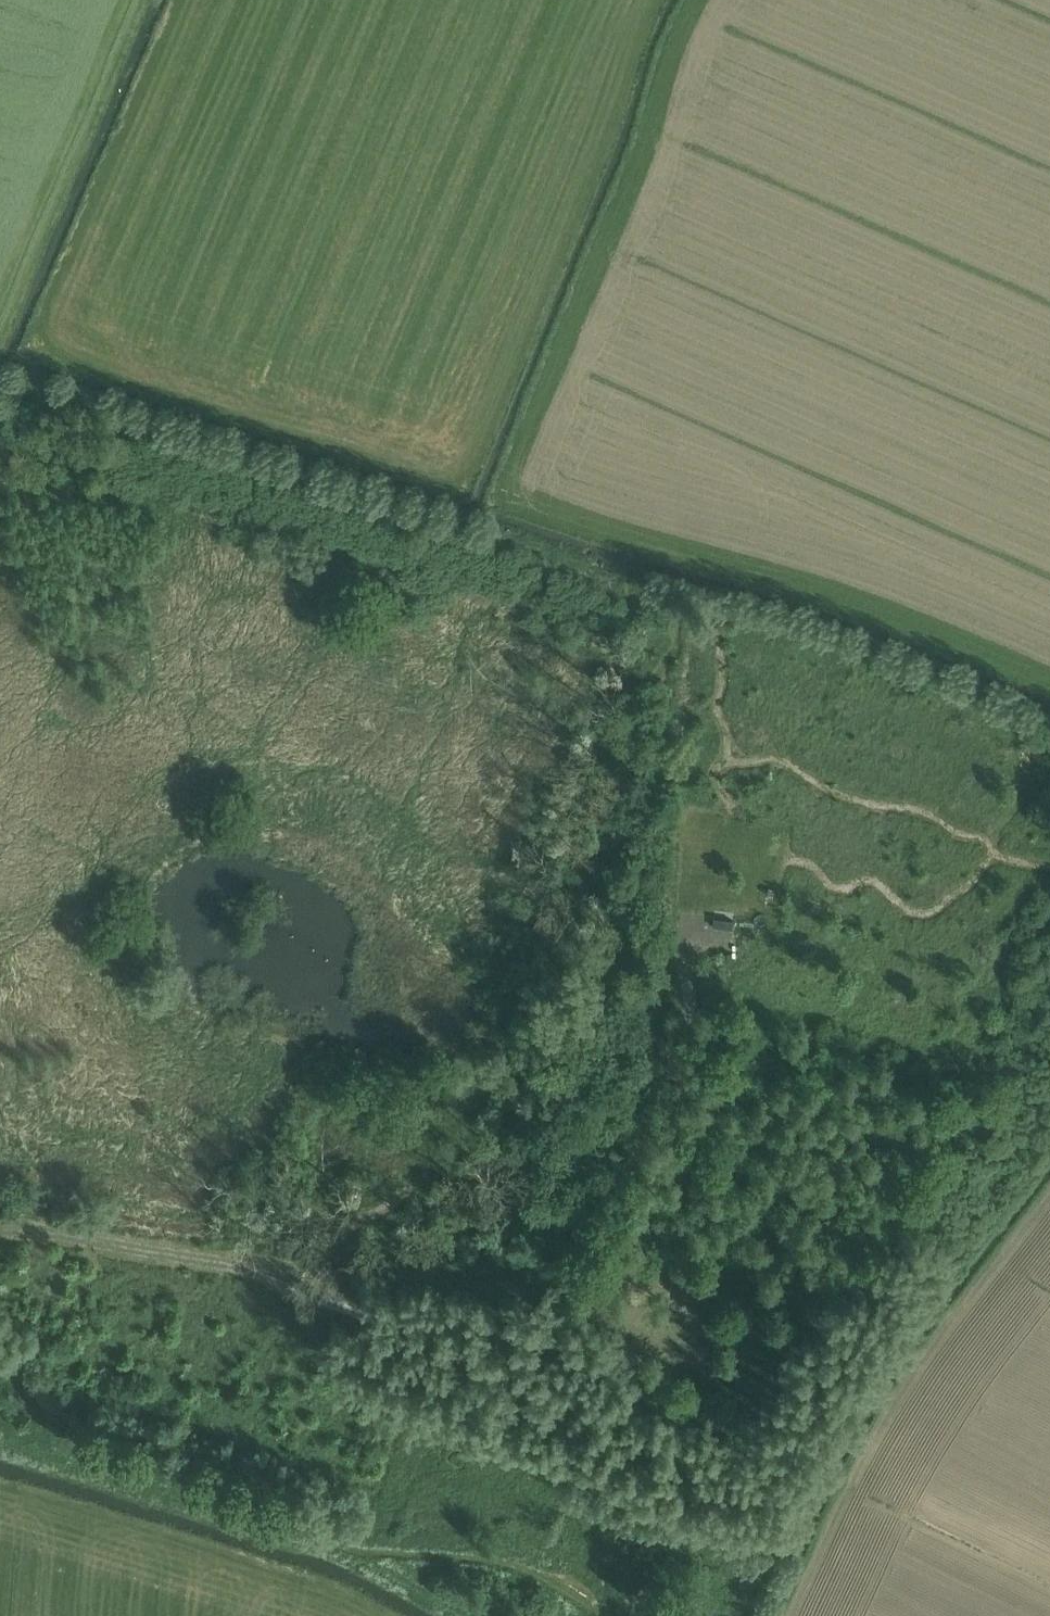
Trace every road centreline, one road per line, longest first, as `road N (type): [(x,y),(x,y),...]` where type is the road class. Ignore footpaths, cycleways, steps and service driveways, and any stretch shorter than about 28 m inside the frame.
road 1 (track): [(591,1615),(566,1589),(518,1571),(371,1557),(234,1490),(125,1456),(34,1400),(0,1366)]

